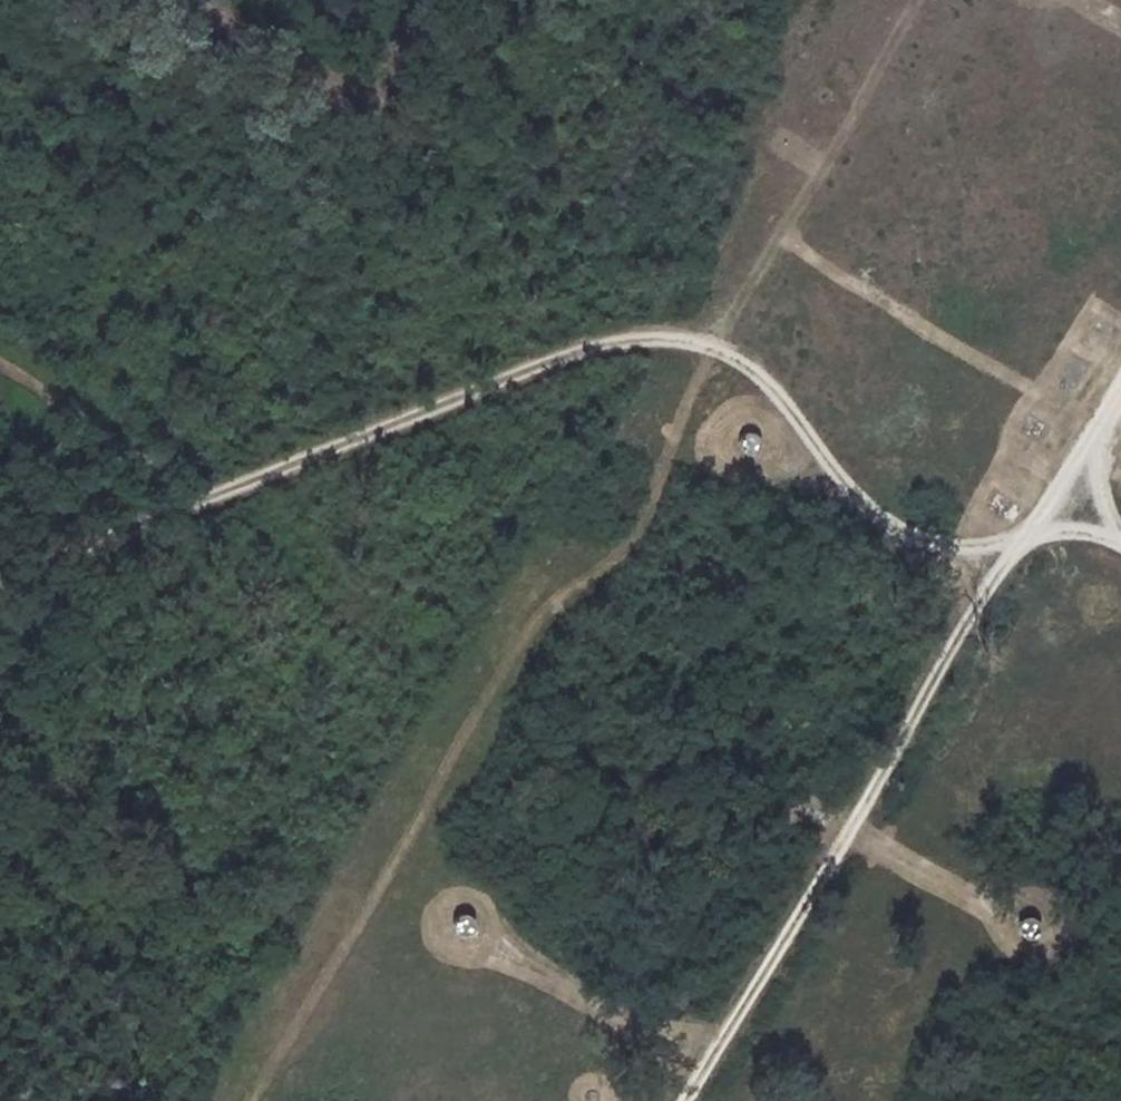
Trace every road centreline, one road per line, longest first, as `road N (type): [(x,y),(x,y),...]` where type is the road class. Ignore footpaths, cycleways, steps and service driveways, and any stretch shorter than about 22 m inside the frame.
road 1 (track): [(1120,542),(1080,532),(975,545),(889,523),(749,369),(699,339),(604,333),(174,499),(0,577)]
road 2 (track): [(678,1100),(841,843),(952,642),(1028,534),(1120,378)]

